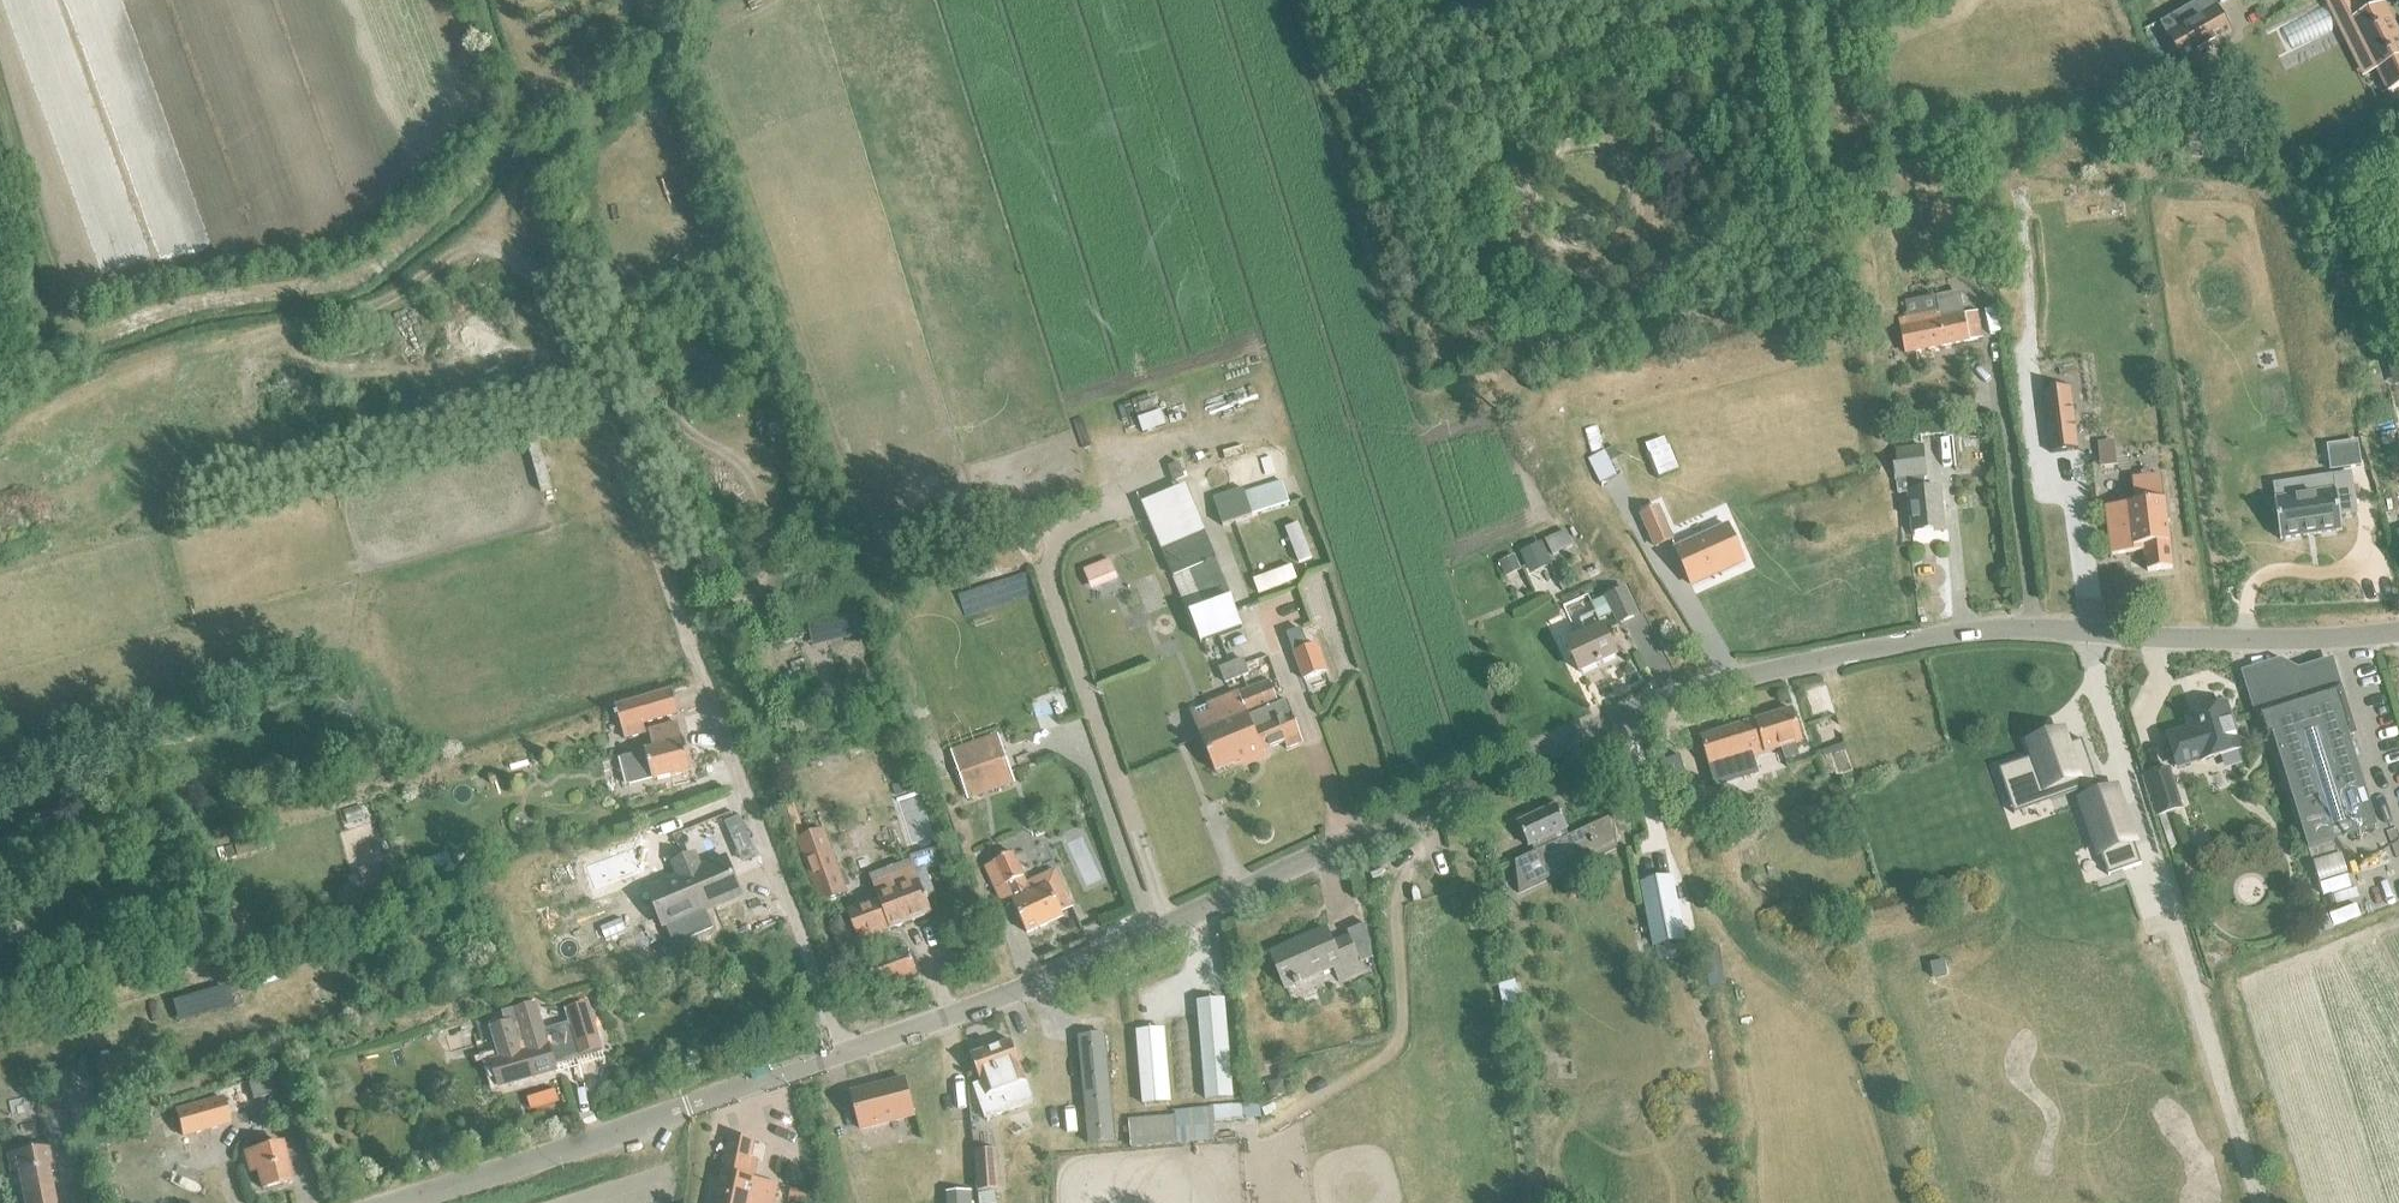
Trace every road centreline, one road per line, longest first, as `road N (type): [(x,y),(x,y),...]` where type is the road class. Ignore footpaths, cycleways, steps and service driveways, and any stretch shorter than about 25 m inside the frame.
road 1 (residential): [(407,1202),(1093,966),(1534,750),(1750,675),(1927,635),(2052,628),(2086,636),(2281,640),(2398,632)]
road 2 (track): [(689,0),(581,77),(598,123),(519,184),(475,240),(393,302),(183,348),(89,386),(11,432)]
road 3 (track): [(581,77),(528,120),(486,183),(352,282),(68,341),(0,136)]
road 4 (track): [(2086,636),(2088,687),(2254,1202)]
road 5 (track): [(1304,0),(1327,90),(1368,125)]

